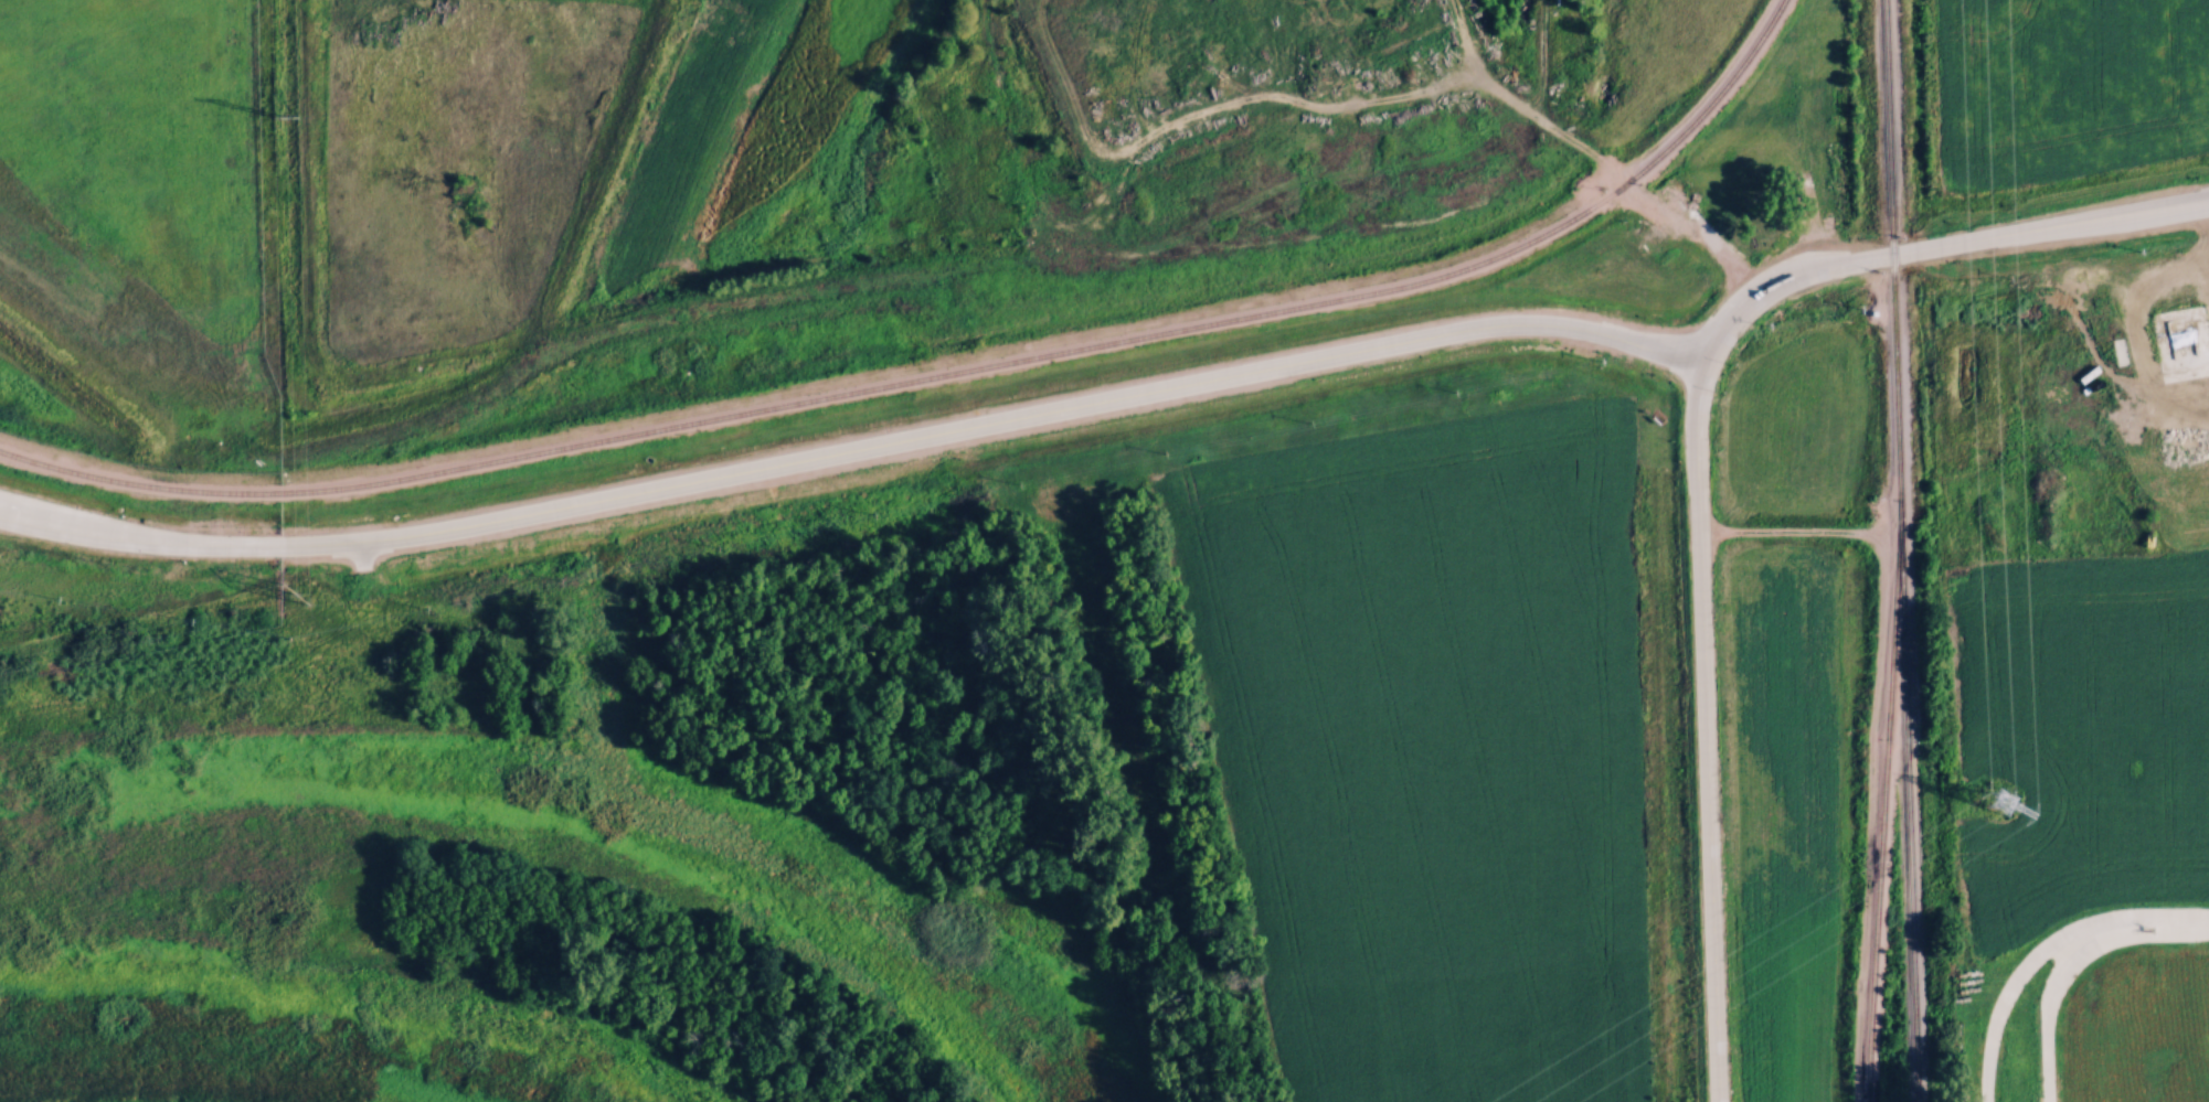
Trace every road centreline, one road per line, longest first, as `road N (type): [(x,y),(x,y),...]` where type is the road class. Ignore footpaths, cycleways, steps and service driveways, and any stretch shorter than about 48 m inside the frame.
road 1 (residential): [(298,546),(370,546),(1487,324),(1572,325),(1707,362)]
road 2 (residential): [(1707,362),(1763,292),(1799,272),(2122,213)]

